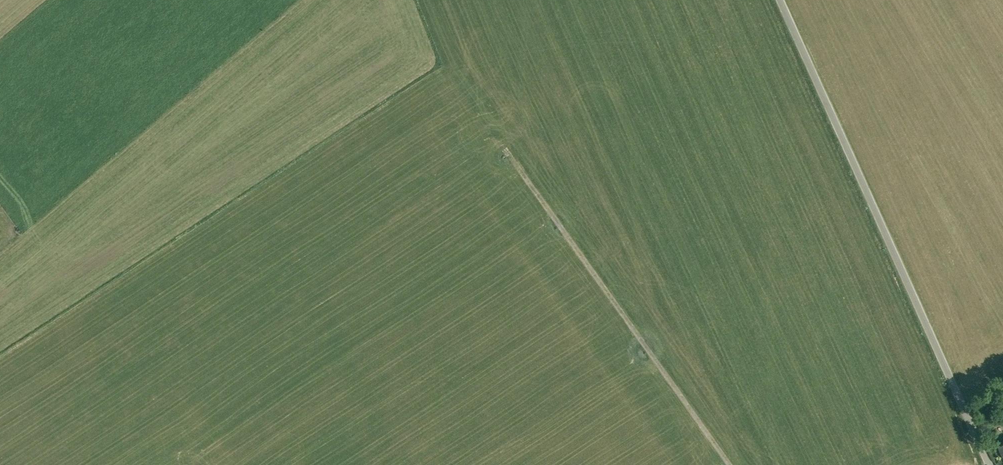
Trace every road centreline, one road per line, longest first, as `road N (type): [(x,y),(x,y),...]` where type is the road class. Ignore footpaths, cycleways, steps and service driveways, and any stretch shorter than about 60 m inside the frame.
road 1 (unclassified): [(990,464),(781,0)]

